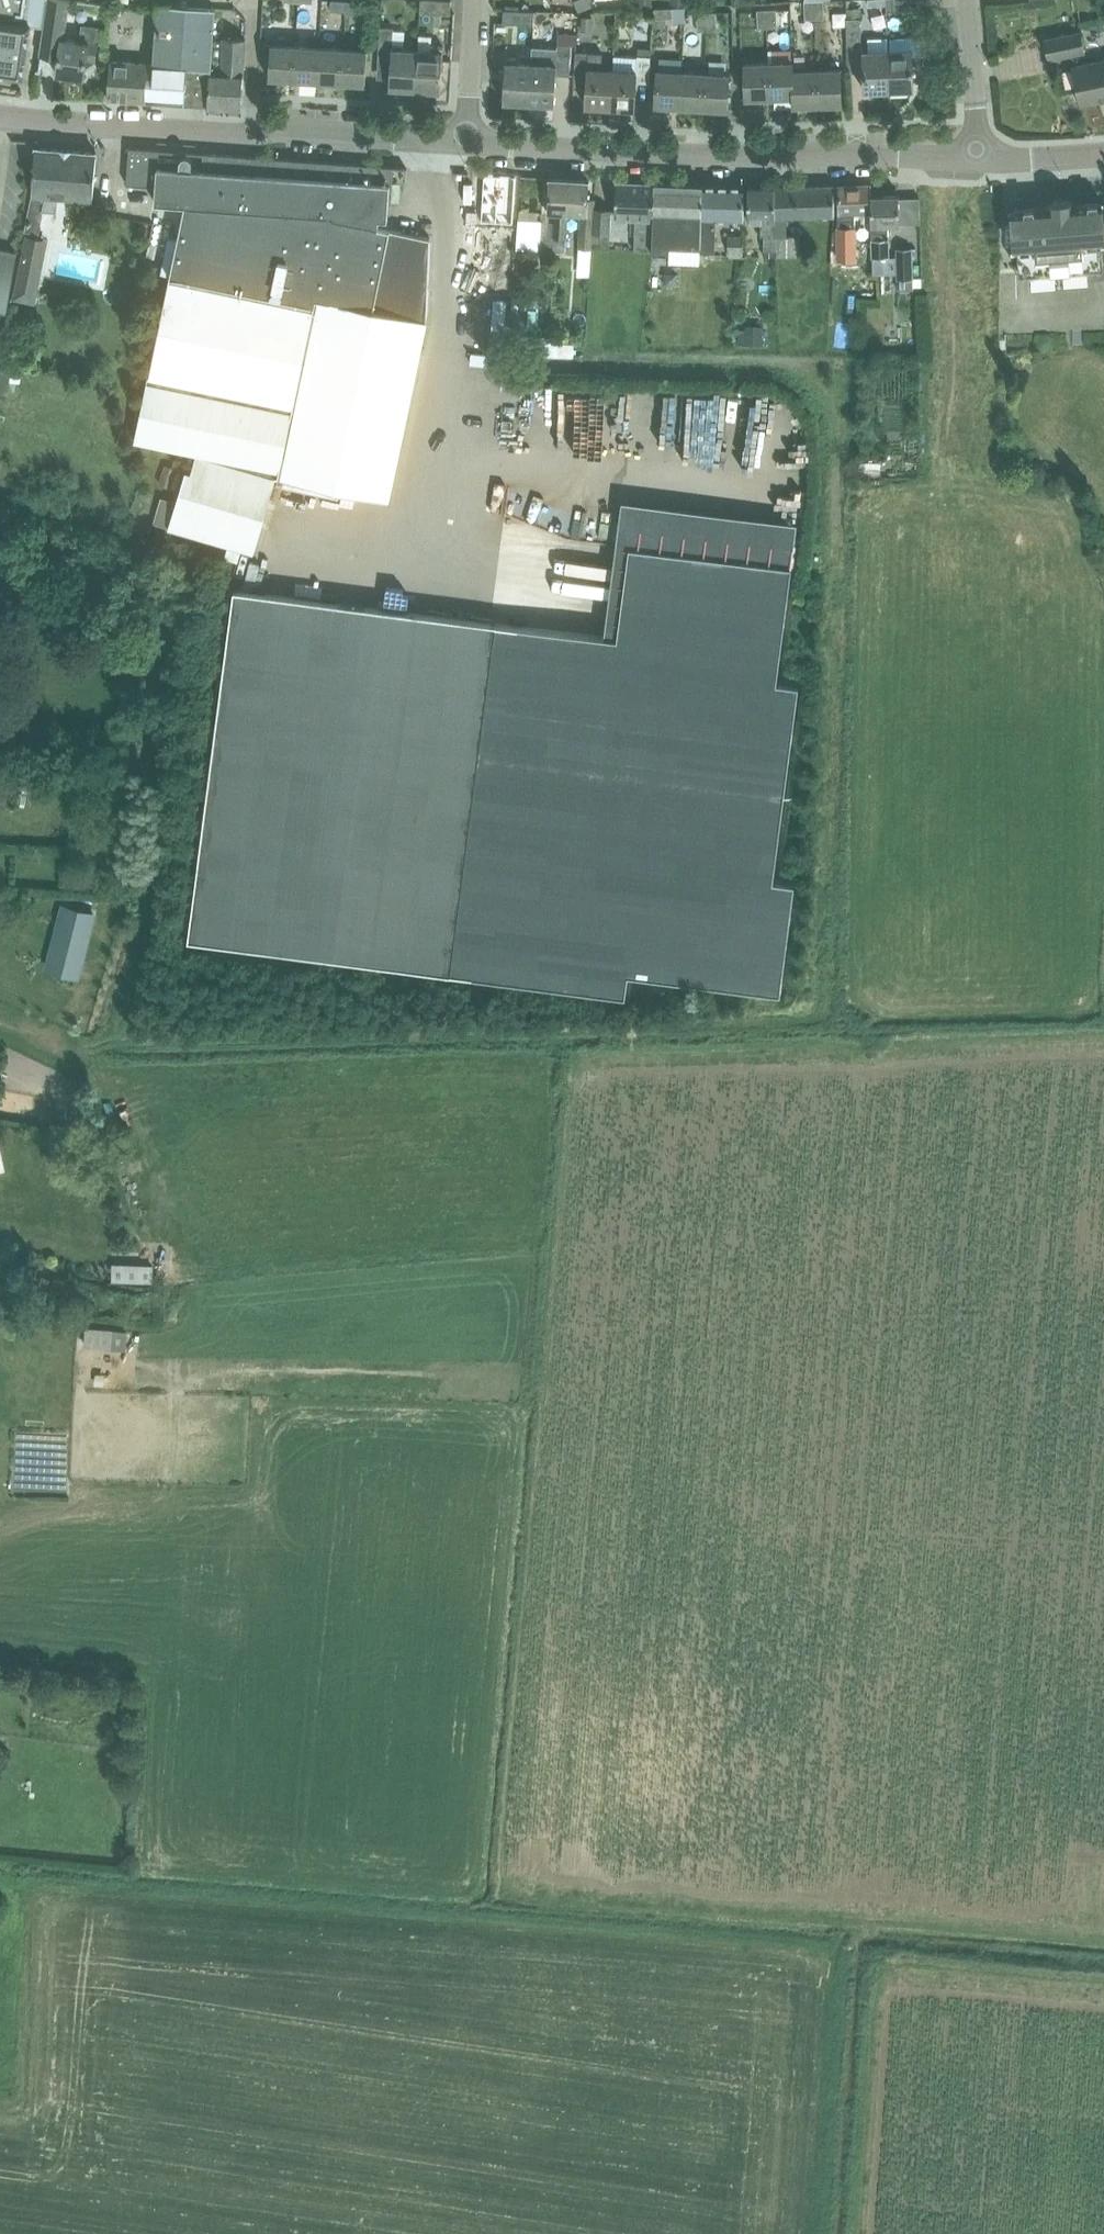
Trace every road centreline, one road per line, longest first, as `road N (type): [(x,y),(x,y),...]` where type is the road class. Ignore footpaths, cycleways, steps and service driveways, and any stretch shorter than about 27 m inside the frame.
road 1 (track): [(0,1030),(84,1060),(107,1053),(117,1038),(151,913),(159,827),(155,697),(199,571)]
road 2 (tertiary): [(465,142),(702,157),(977,157)]
road 3 (tertiary): [(465,142),(0,119)]
road 4 (residential): [(977,157),(966,0)]
road 5 (residential): [(465,142),(474,0)]
road 6 (tertiary): [(977,157),(1103,154)]

